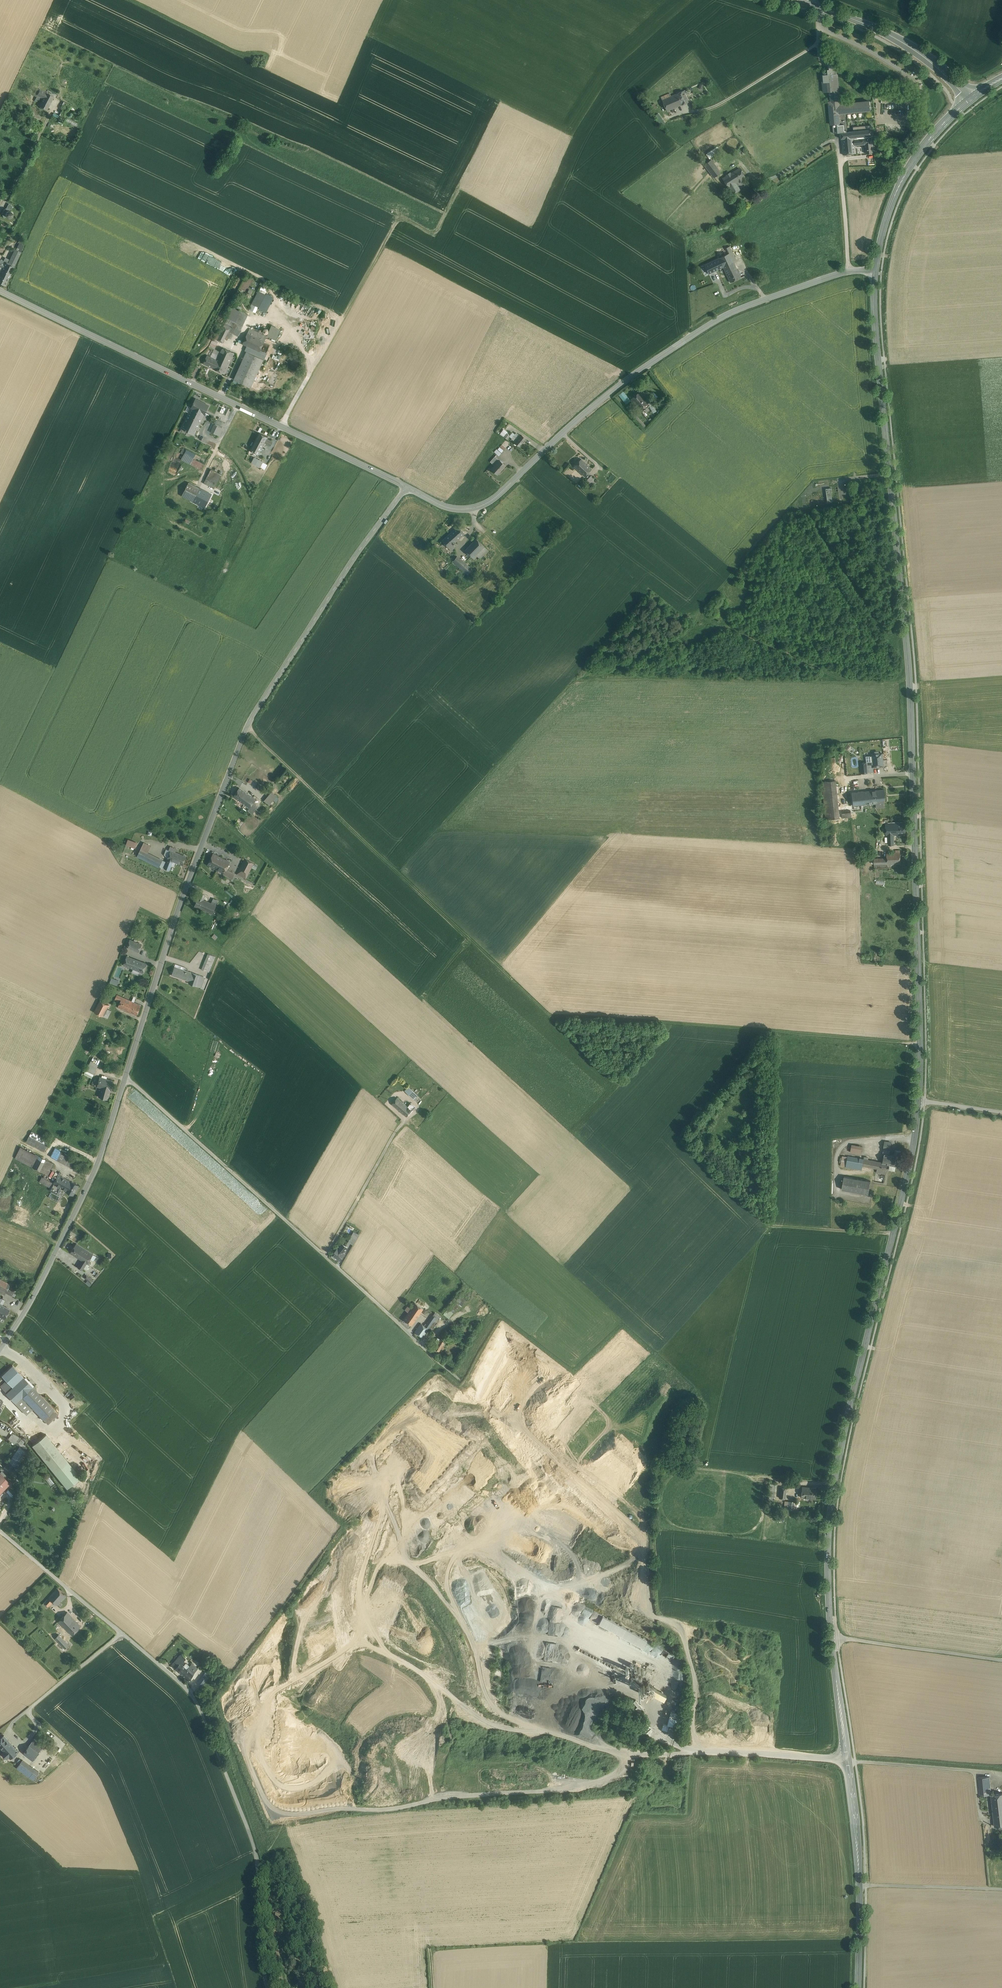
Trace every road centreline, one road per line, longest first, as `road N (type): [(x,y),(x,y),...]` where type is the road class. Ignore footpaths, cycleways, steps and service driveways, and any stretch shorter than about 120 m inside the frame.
road 1 (tertiary): [(407,487),(248,722),(175,915),(99,1159),(0,1348)]
road 2 (secondary): [(919,1101),(908,649),(876,270)]
road 3 (unclassified): [(0,1530),(197,1703),(257,1856),(267,1987)]
road 4 (tertiary): [(876,270),(849,270),(707,326),(605,396),(475,508),(439,505),(407,487)]
road 5 (secondary): [(831,1638),(832,1494),(919,1101)]
road 6 (tertiary): [(407,487),(0,290)]
road 7 (secondary): [(857,1987),(858,1844),(831,1638)]
road 8 (track): [(129,0),(251,56),(268,42),(287,0)]
road 9 (secondary): [(969,100),(892,36),(800,0)]
road 10 (secondary): [(876,270),(893,199),(910,167),(969,100)]
road 11 (unclassified): [(831,1638),(1001,1660)]

